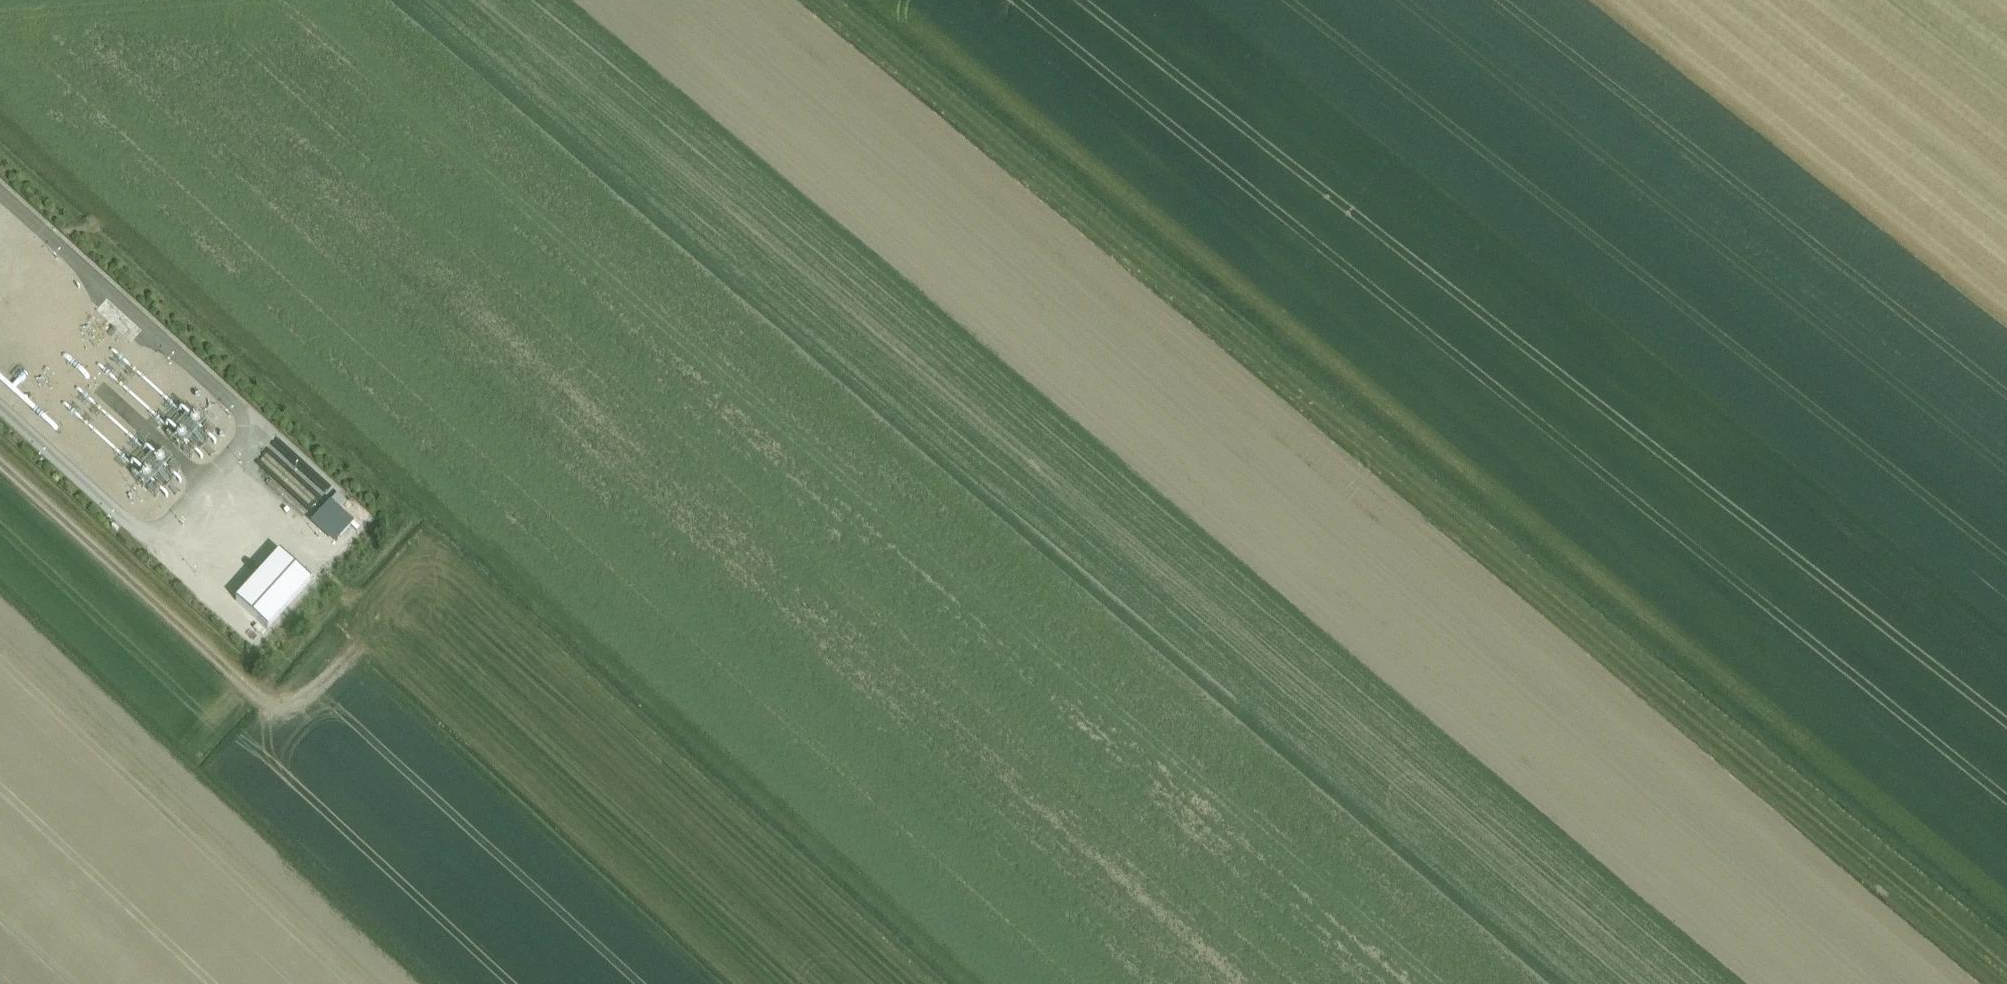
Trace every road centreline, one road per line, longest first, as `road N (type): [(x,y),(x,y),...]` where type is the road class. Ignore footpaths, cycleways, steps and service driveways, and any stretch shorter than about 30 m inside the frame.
road 1 (track): [(0,462),(272,708),(292,710)]

